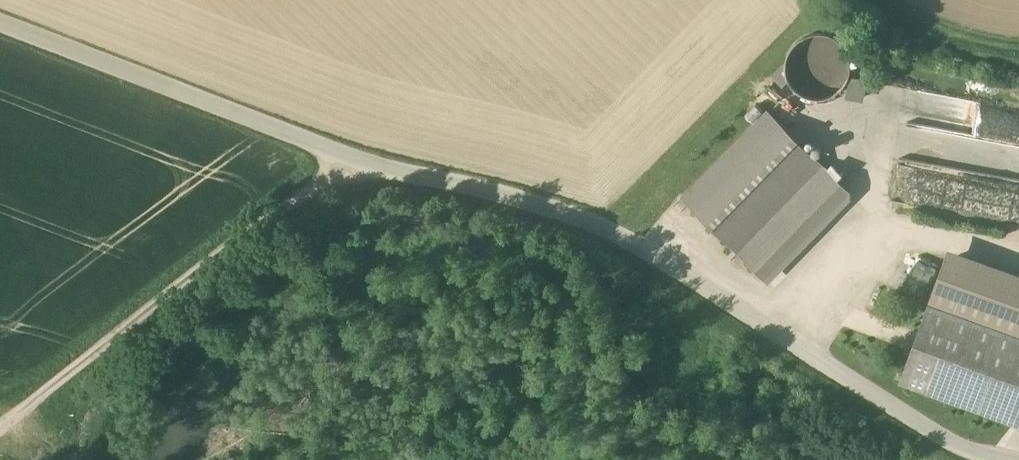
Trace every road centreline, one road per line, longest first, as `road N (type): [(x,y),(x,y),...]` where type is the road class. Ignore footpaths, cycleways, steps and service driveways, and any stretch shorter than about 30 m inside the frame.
road 1 (unclassified): [(0,31),(346,169),(585,224),(977,459)]
road 2 (track): [(30,427),(346,169)]

